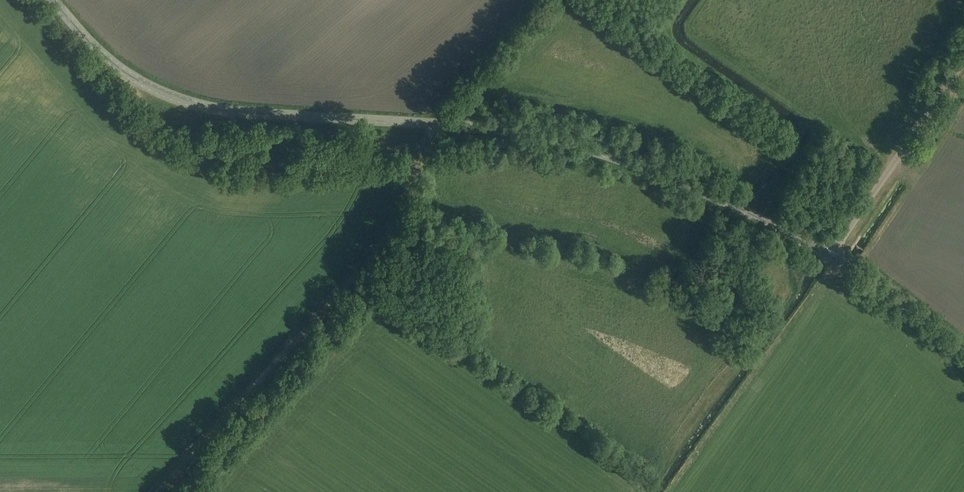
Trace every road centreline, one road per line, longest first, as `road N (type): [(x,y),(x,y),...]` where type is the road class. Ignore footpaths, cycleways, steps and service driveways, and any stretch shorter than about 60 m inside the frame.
road 1 (tertiary): [(830,257),(701,190),(533,134),(197,105),(107,60),(55,0)]
road 2 (track): [(423,149),(398,223),(155,491)]
road 3 (track): [(107,60),(152,114),(220,161),(311,164),(500,130)]
road 4 (unclassified): [(830,257),(963,62)]
road 5 (tertiary): [(963,358),(830,257)]

